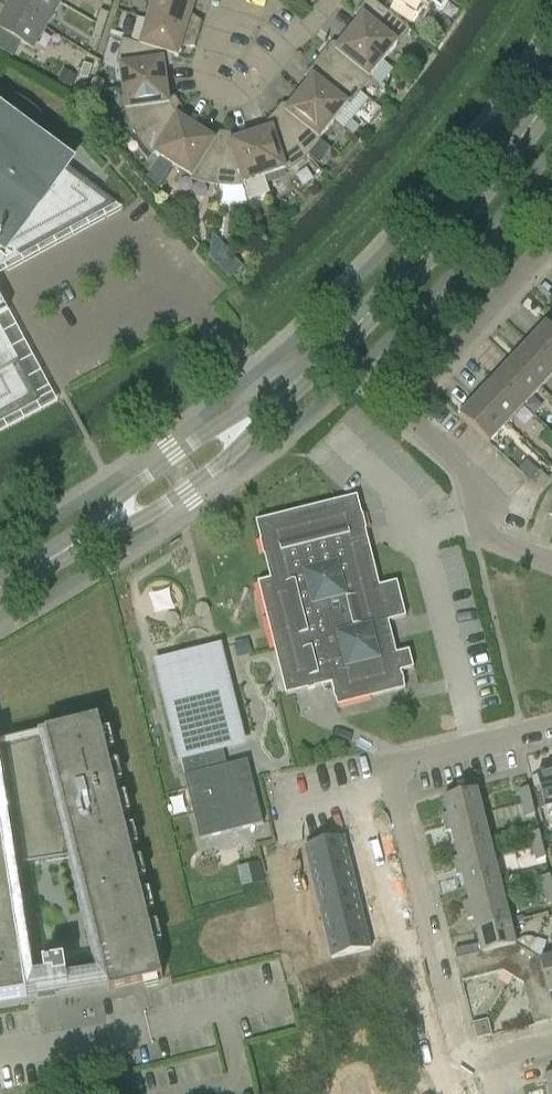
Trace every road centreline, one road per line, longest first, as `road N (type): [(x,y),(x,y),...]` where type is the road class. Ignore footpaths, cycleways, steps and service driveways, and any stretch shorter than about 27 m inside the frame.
road 1 (residential): [(551,252),(414,389),(416,427),(468,476),(485,538),(551,566)]
road 2 (tertiary): [(288,391),(392,298),(551,100)]
road 3 (residential): [(486,1067),(458,1046),(394,788)]
road 4 (residential): [(337,0),(248,106),(232,110),(213,106),(203,91),(225,0)]
road 5 (tertiary): [(65,548),(186,494),(252,441),(288,391)]
road 6 (tertiary): [(288,391),(116,500),(65,548)]
road 7 (residential): [(394,788),(408,765),(551,729)]

